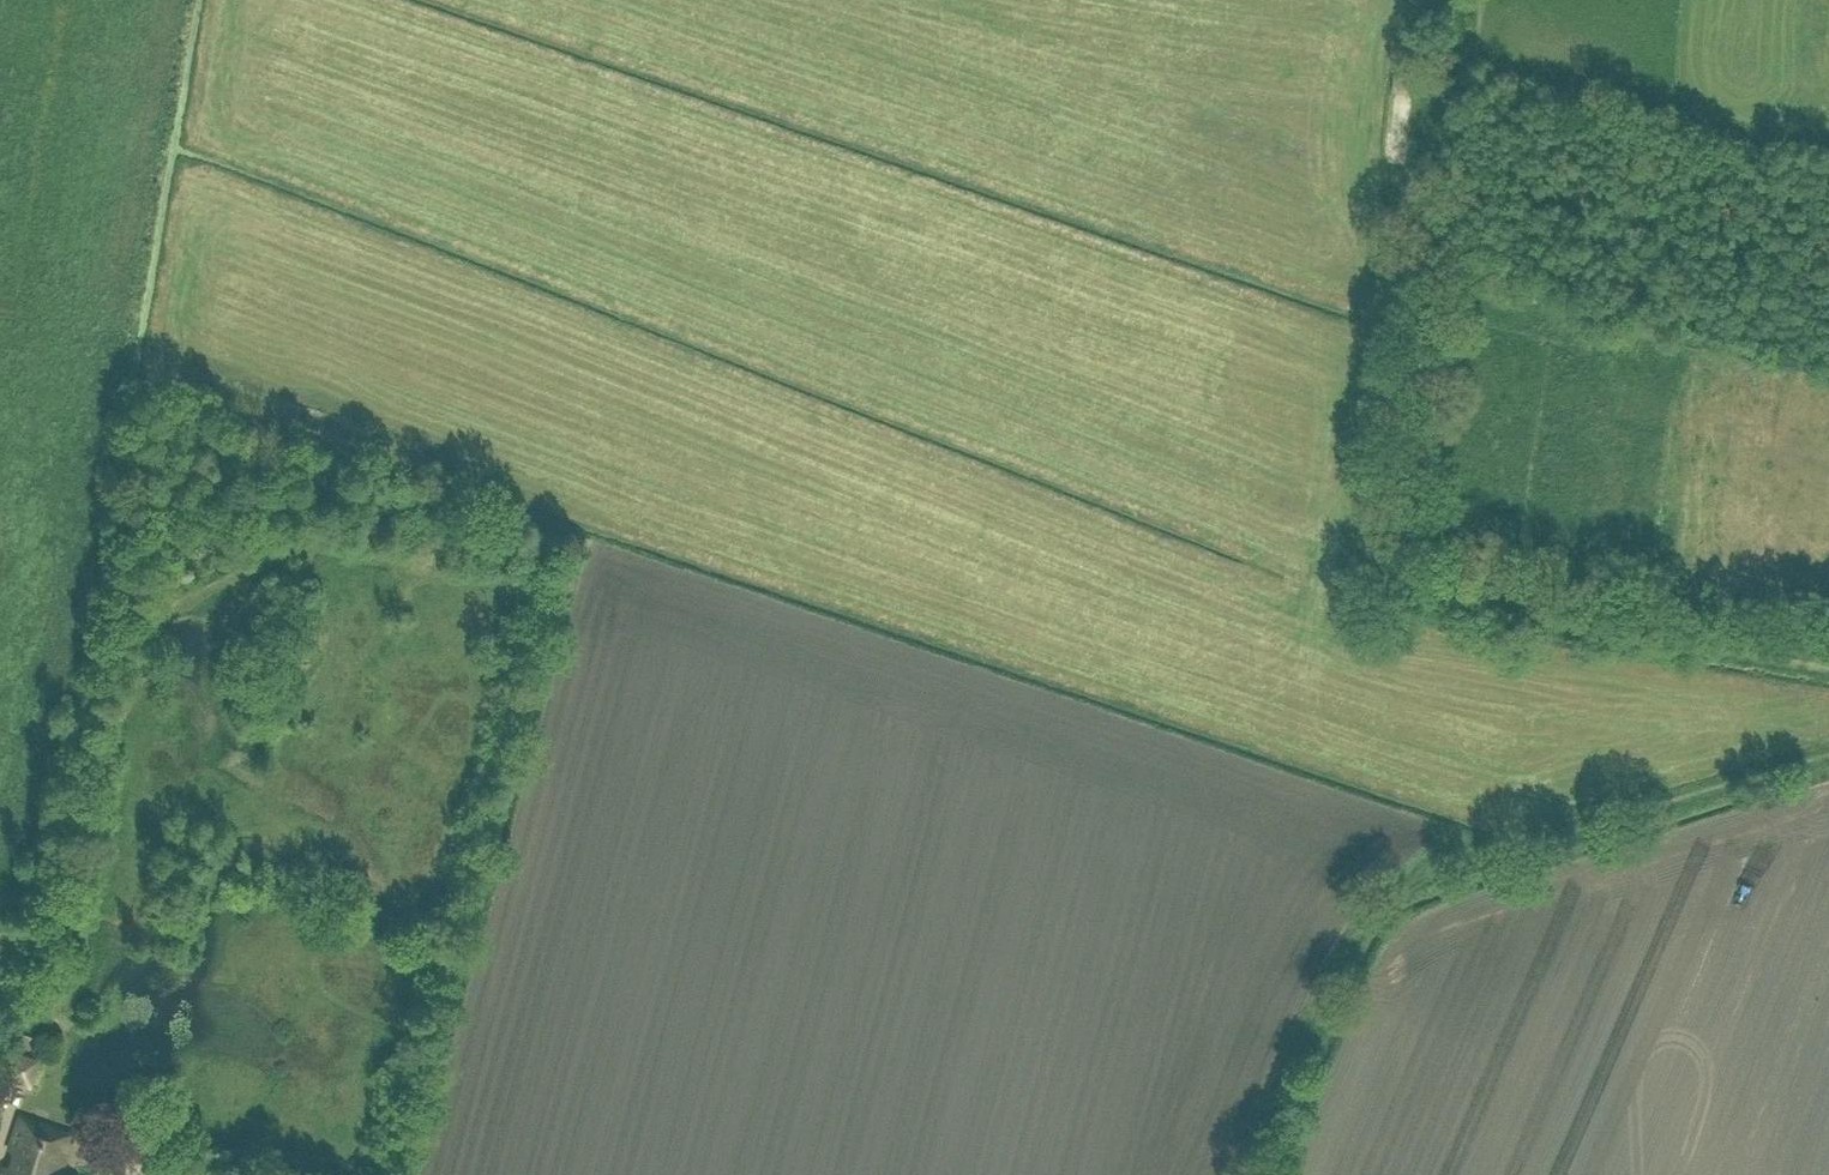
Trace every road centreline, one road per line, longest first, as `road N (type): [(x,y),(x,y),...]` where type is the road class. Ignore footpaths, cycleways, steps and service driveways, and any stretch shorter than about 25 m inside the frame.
road 1 (track): [(1828,662),(1434,604),(1409,591),(1399,562),(1449,0)]
road 2 (track): [(1257,1174),(1379,903),(1443,874),(1828,758)]

